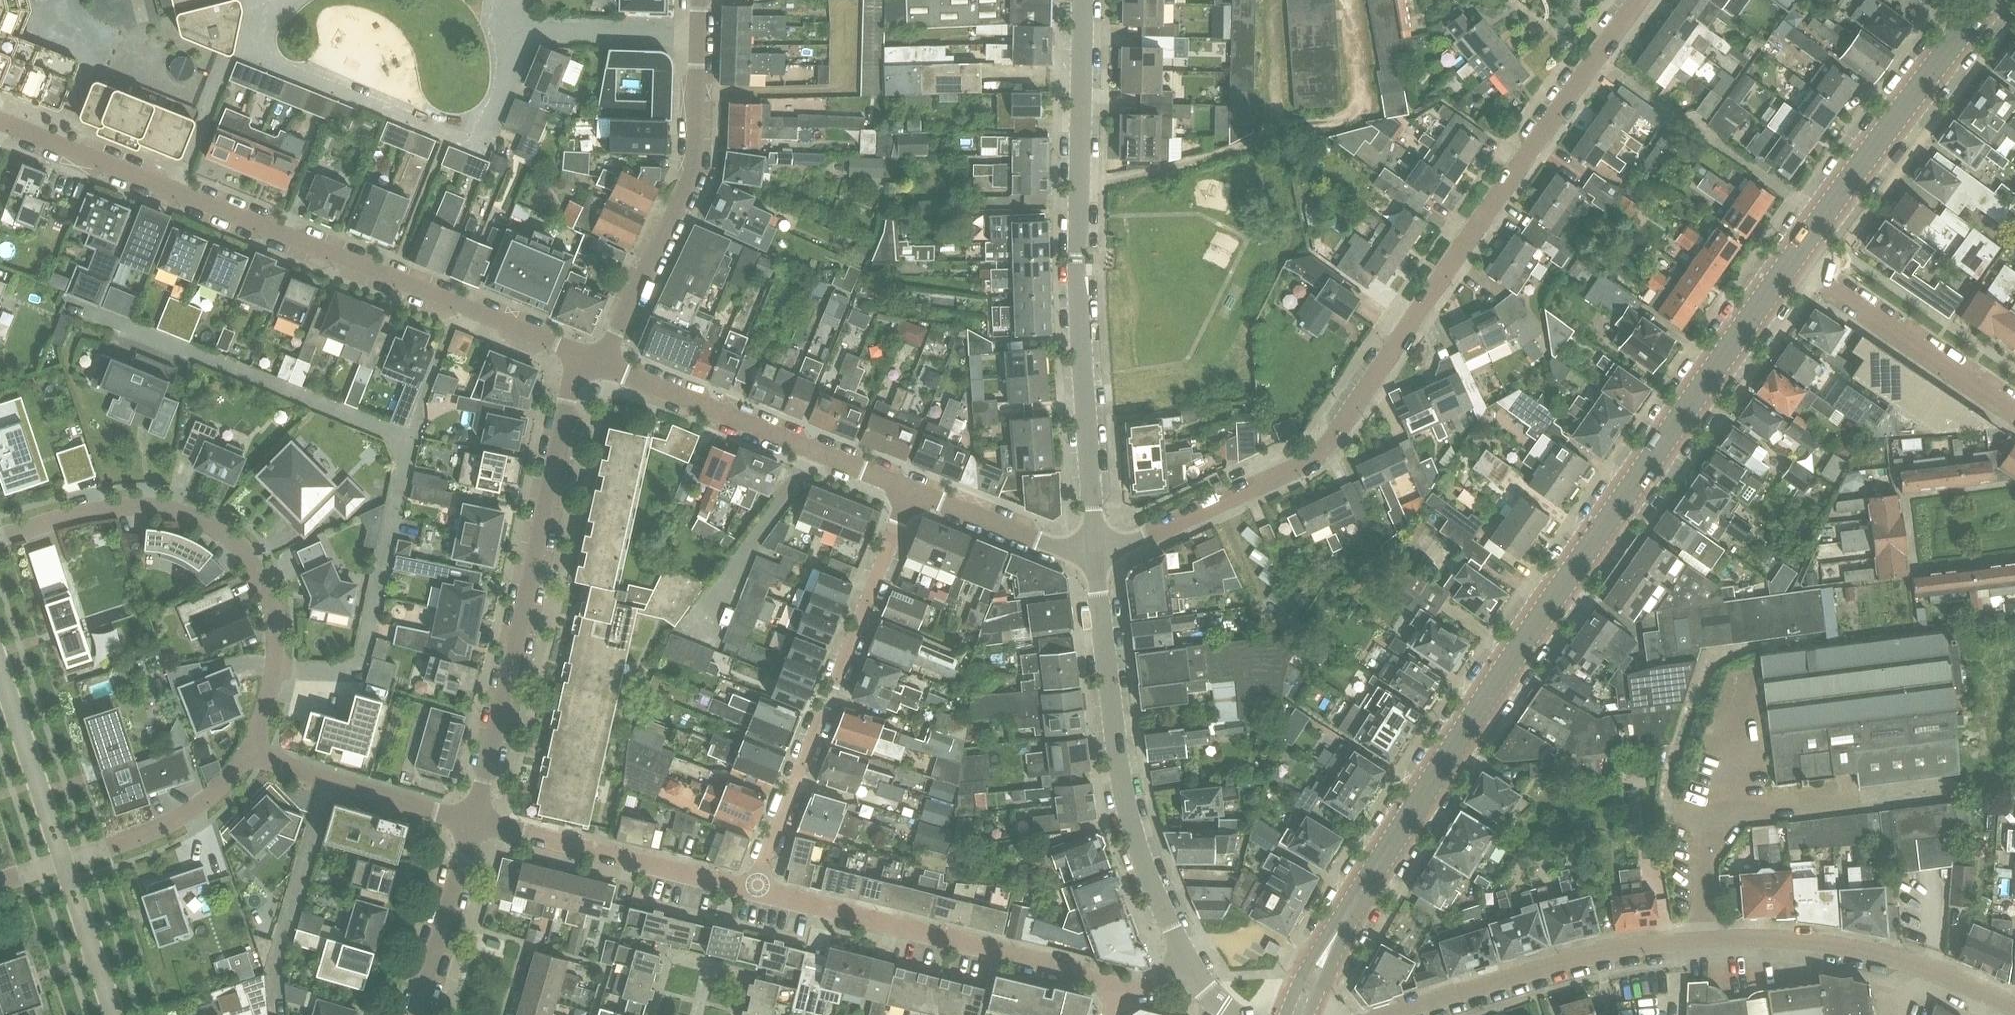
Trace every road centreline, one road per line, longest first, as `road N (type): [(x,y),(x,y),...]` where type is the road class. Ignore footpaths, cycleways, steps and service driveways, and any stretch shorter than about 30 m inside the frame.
road 1 (primary): [(1297,1014),(1357,900),(1792,262)]
road 2 (residential): [(1095,549),(1138,539),(1323,450),(1640,0)]
road 3 (unclassified): [(1390,1014),(1607,948),(1742,939),(1920,965),(2014,1009)]
road 4 (residential): [(583,355),(1,121)]
road 5 (residential): [(1095,549),(1078,266),(1083,0)]
road 6 (residential): [(471,821),(583,355)]
road 7 (residential): [(249,752),(269,690),(273,636),(260,582),(232,540),(177,512),(114,506),(0,538)]
road 8 (residential): [(911,488),(757,892)]
road 9 (residential): [(1190,966),(1125,797),(1095,549)]
road 10 (residential): [(513,30),(496,115),(470,142),(263,58),(249,33),(255,22)]
road 11 (residential): [(1116,987),(1077,971),(757,892)]
road 12 (residential): [(599,362),(692,176),(700,36)]
road 13 (residential): [(911,488),(599,362)]
road 14 (primary): [(1792,262),(1989,0)]
road 15 (residential): [(0,888),(173,821),(210,796),(249,752)]
road 16 (residential): [(2014,412),(1792,262)]
road 17 (residential): [(730,885),(471,821)]
road 18 (residential): [(249,752),(471,821)]
road 19 (residential): [(418,1014),(471,821)]
road 20 (residential): [(1095,549),(1052,545),(911,488)]
road 21 (residential): [(513,30),(700,36)]

